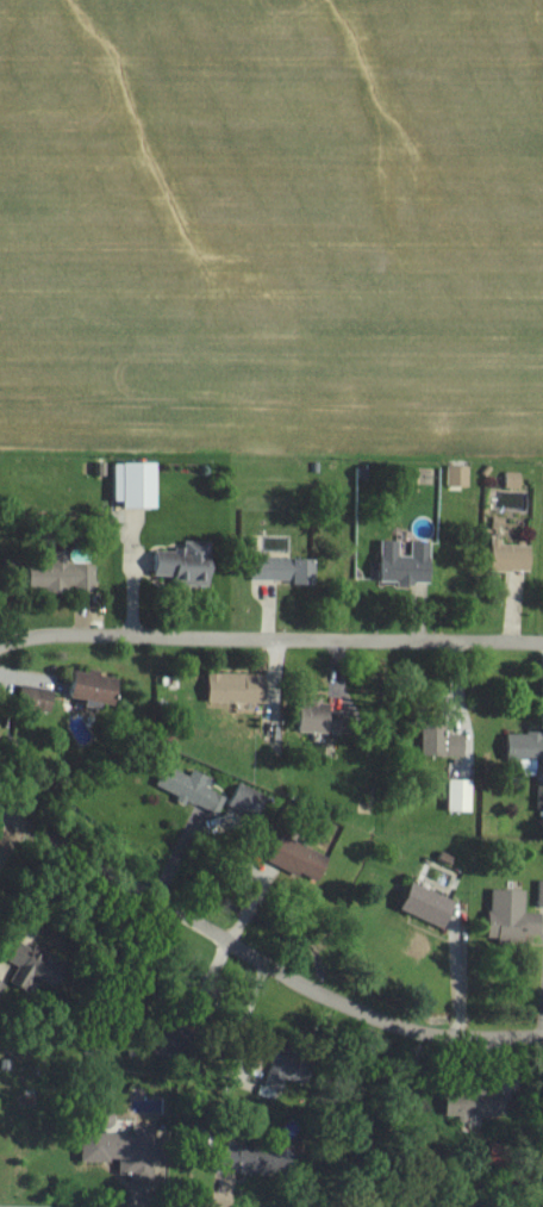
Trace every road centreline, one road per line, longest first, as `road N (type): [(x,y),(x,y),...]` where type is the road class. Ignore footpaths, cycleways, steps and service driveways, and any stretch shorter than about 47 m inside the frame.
road 1 (residential): [(0,811),(388,1022),(432,1033),(542,1037)]
road 2 (residential): [(542,642),(50,634),(0,645)]

